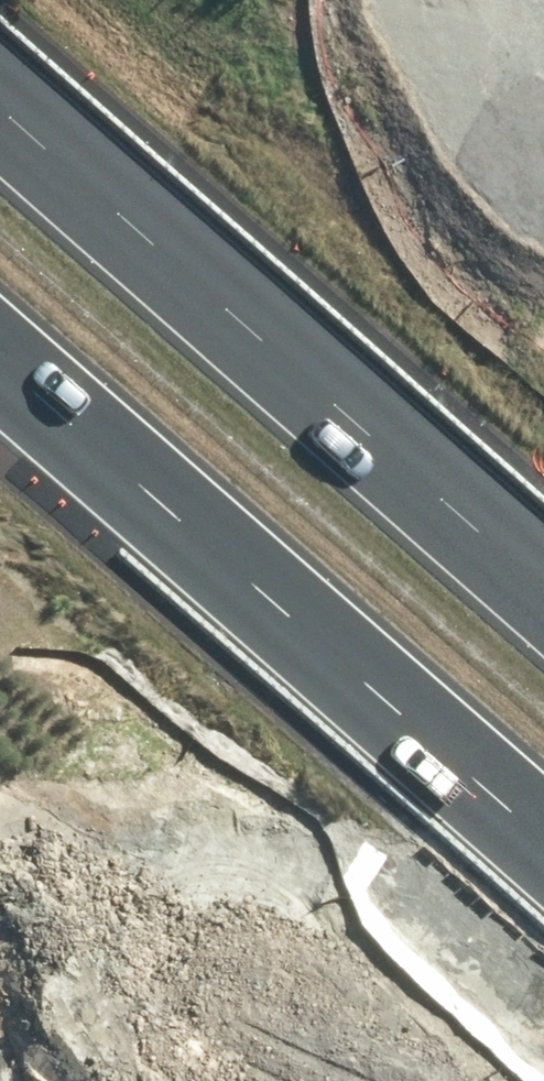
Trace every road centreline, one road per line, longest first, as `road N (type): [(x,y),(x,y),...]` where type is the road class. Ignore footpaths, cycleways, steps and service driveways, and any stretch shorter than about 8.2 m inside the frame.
road 1 (motorway): [(0,81),(543,562)]
road 2 (motorway): [(543,775),(0,298)]
road 3 (trunk): [(429,1080),(543,961)]

